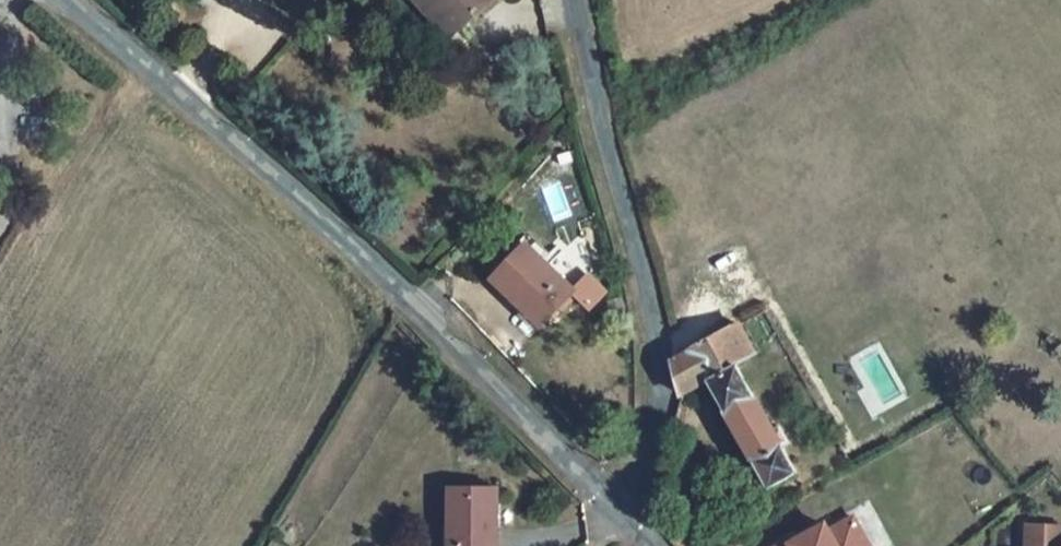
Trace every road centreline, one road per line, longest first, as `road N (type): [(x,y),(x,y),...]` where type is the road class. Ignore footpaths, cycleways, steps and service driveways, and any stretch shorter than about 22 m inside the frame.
road 1 (unclassified): [(73,0),(435,319),(568,463),(628,513)]
road 2 (unclassified): [(628,513),(657,392),(649,301),(596,117),(573,0)]

